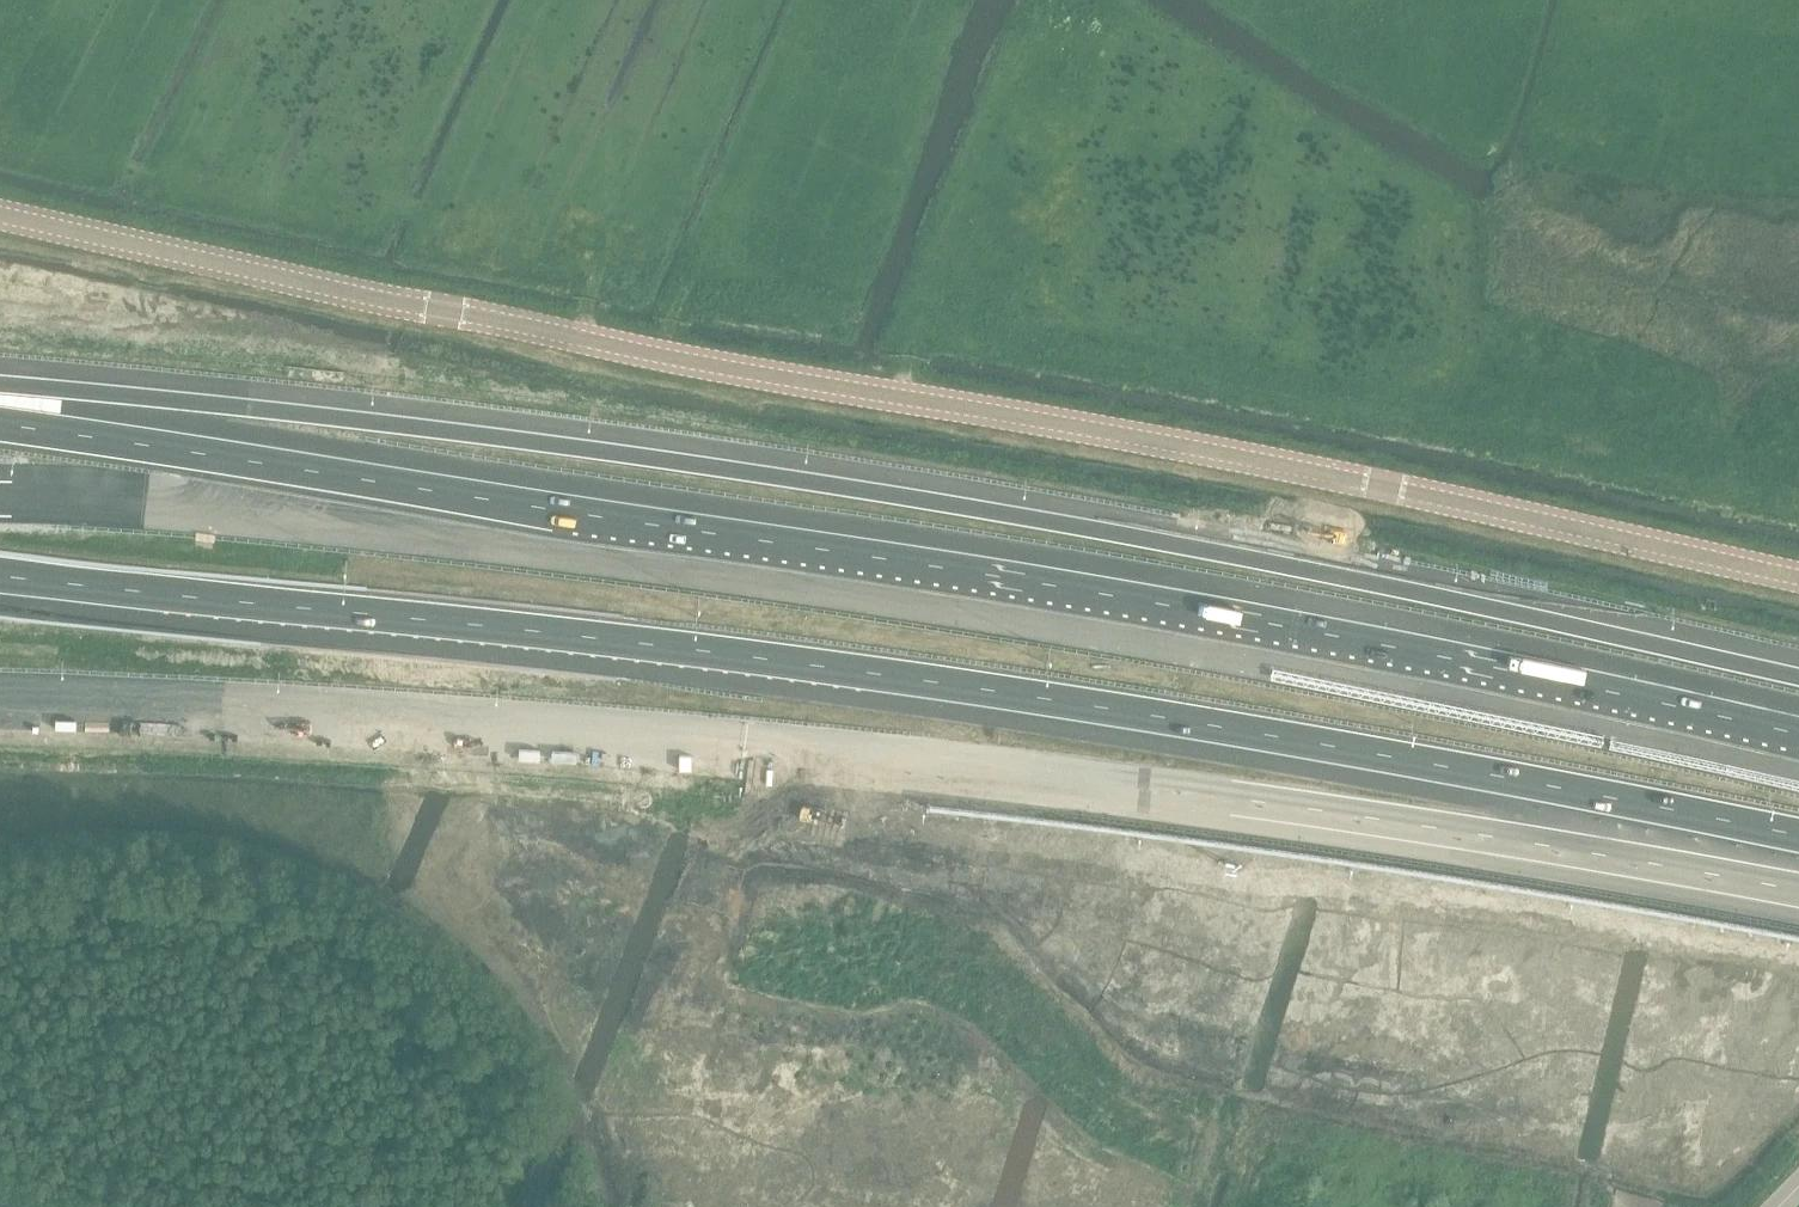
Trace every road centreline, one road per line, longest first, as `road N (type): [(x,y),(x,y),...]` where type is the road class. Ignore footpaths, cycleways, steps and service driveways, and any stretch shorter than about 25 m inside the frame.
road 1 (unclassified): [(1798,577),(1382,487),(446,314),(0,216)]
road 2 (motorway): [(1798,678),(946,503),(329,418),(0,391)]
road 3 (motorway): [(0,574),(620,640),(1042,699),(1798,836)]
road 4 (motorway): [(0,692),(317,706),(893,752),(1426,826),(1798,892)]
road 5 (motorway): [(1798,754),(1328,653),(557,522)]
road 6 (motorway): [(557,522),(223,457),(0,425)]
road 7 (motorway): [(557,522),(0,497)]

